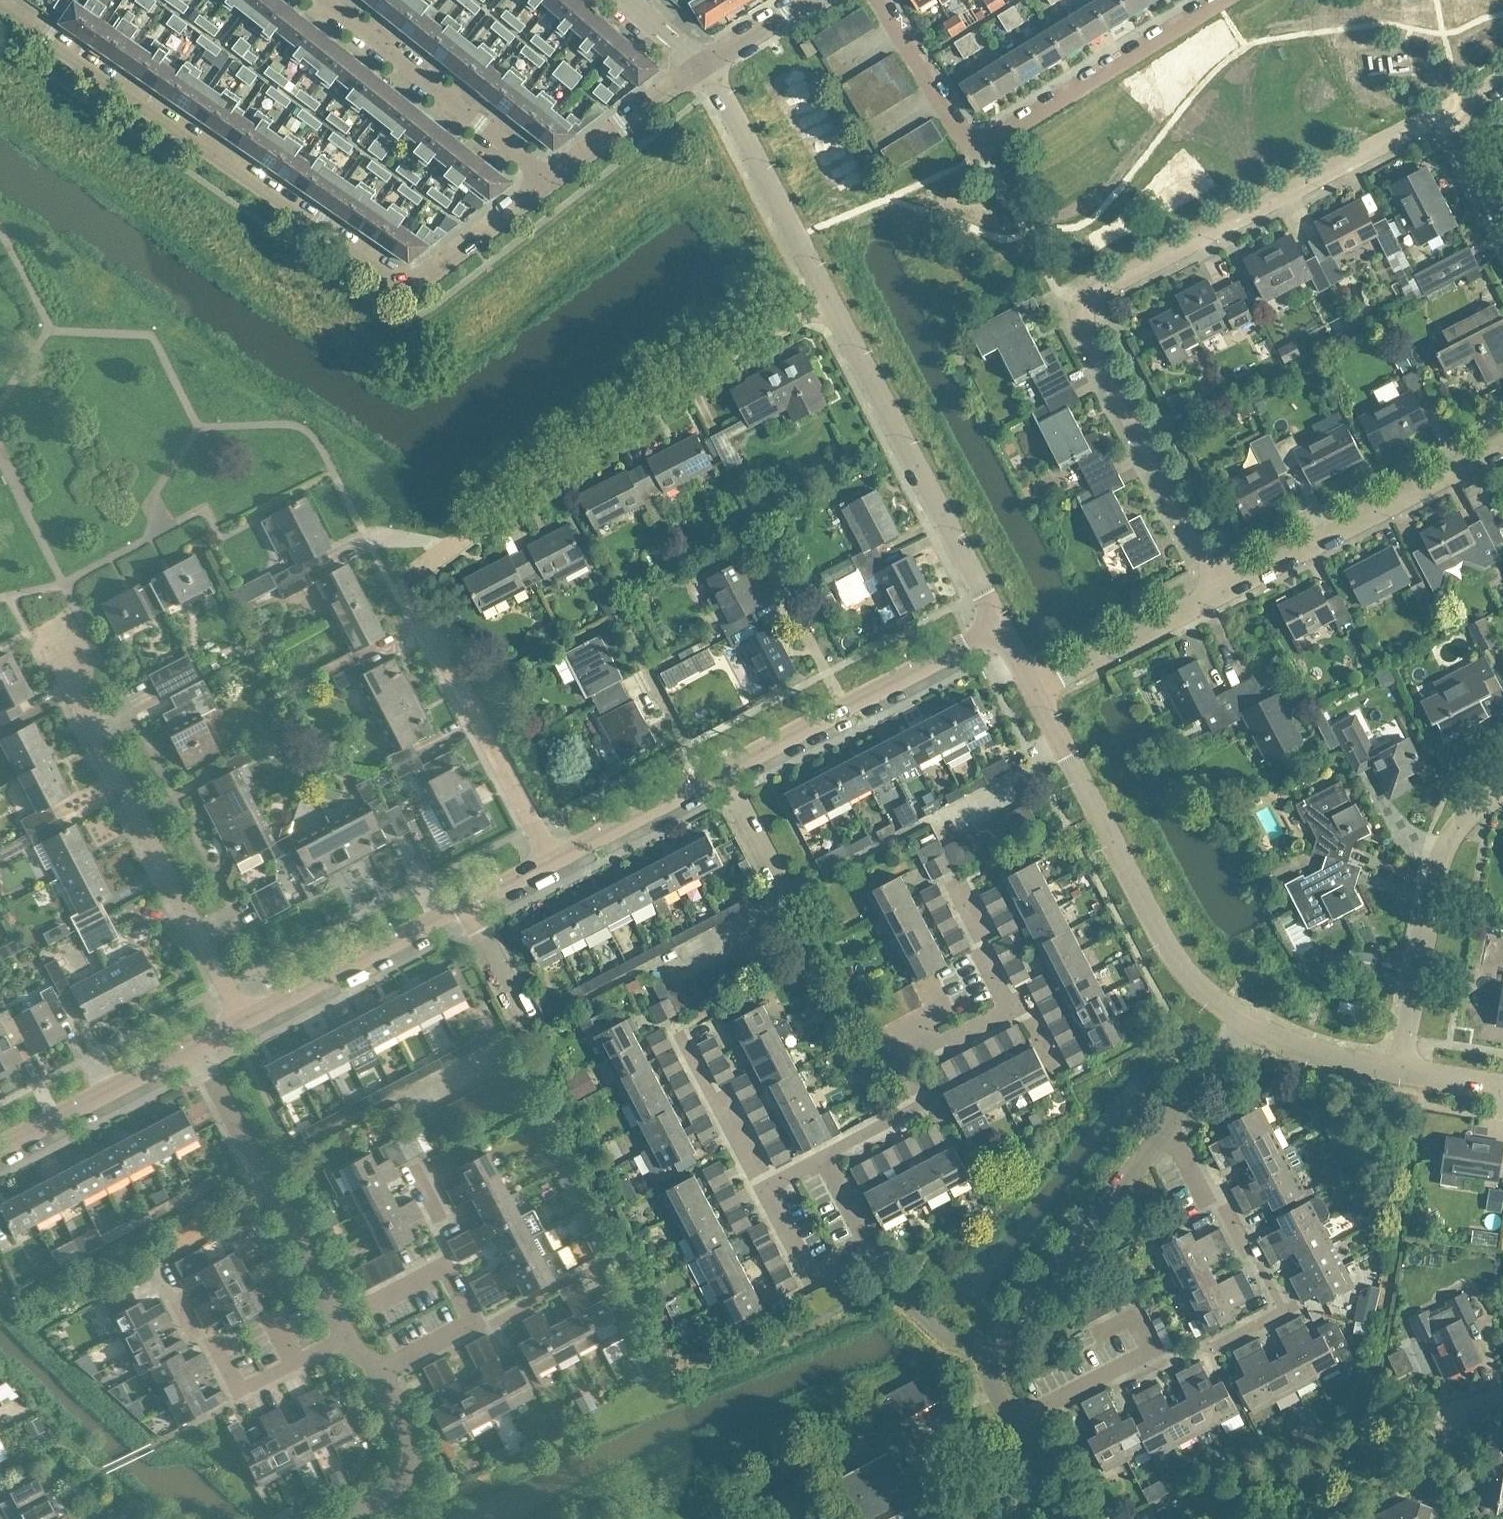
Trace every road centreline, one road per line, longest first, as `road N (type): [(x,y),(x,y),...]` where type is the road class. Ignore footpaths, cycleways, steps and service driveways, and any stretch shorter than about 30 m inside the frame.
road 1 (residential): [(551,865),(405,574),(647,399),(825,296)]
road 2 (residential): [(1210,588),(1075,313),(1086,291),(1441,111)]
road 3 (unclassified): [(0,1),(411,285),(546,186)]
road 4 (residential): [(878,0),(967,141),(977,146),(1223,0)]
road 5 (residential): [(245,1027),(69,681),(60,641)]
road 6 (unclassified): [(1244,1020),(1199,986),(1162,942),(1032,691)]
road 7 (residential): [(998,628),(825,296)]
road 8 (unclassified): [(1210,588),(1502,440)]
road 9 (residential): [(346,1336),(199,1050)]
road 10 (unclassified): [(723,774),(998,628)]
road 11 (unclassified): [(1395,1067),(1448,840),(1502,788)]
road 12 (residential): [(1218,1345),(1282,1309),(1223,1202),(1193,1185),(1167,1123)]
road 13 (residential): [(546,186),(319,0)]
road 14 (residential): [(991,1348),(1167,1123)]
road 15 (residential): [(658,962),(787,896),(723,774)]
road 16 (residential): [(823,1156),(924,1101),(902,1062),(1011,1008)]
road 17 (residential): [(410,1092),(531,1029),(470,908)]
road 18 (residential): [(825,296),(704,61)]
road 19 (residential): [(1015,1423),(1153,1349),(1132,1314),(1077,1342)]
road 20 (unclassified): [(245,1027),(470,908)]
road 21 (unclassified): [(0,1156),(199,1050)]
road 22 (residential): [(295,1361),(239,1389),(215,1345),(195,1337),(155,1266)]
road 23 (unclassified): [(1032,691),(1210,588)]
road 24 (unclassified): [(546,186),(704,61)]
road 25 (unclassified): [(551,865),(723,774)]
road 26 (residential): [(349,1518),(401,1480),(412,1458),(408,1427),(381,1370)]
road 27 (residential): [(765,1186),(676,1030)]
road 28 (residential): [(991,1348),(935,1329),(868,1243)]
road 29 (residential): [(868,1243),(807,1275),(765,1186)]
road 30 (unclassified): [(1395,1067),(1271,1034),(1244,1020)]
road 31 (residential): [(1011,1008),(957,884)]
road 32 (residential): [(1502,226),(1441,111)]
road 33 (residential): [(1167,1123),(1244,1020)]
road 34 (residential): [(472,1321),(488,1322),(587,1270)]

